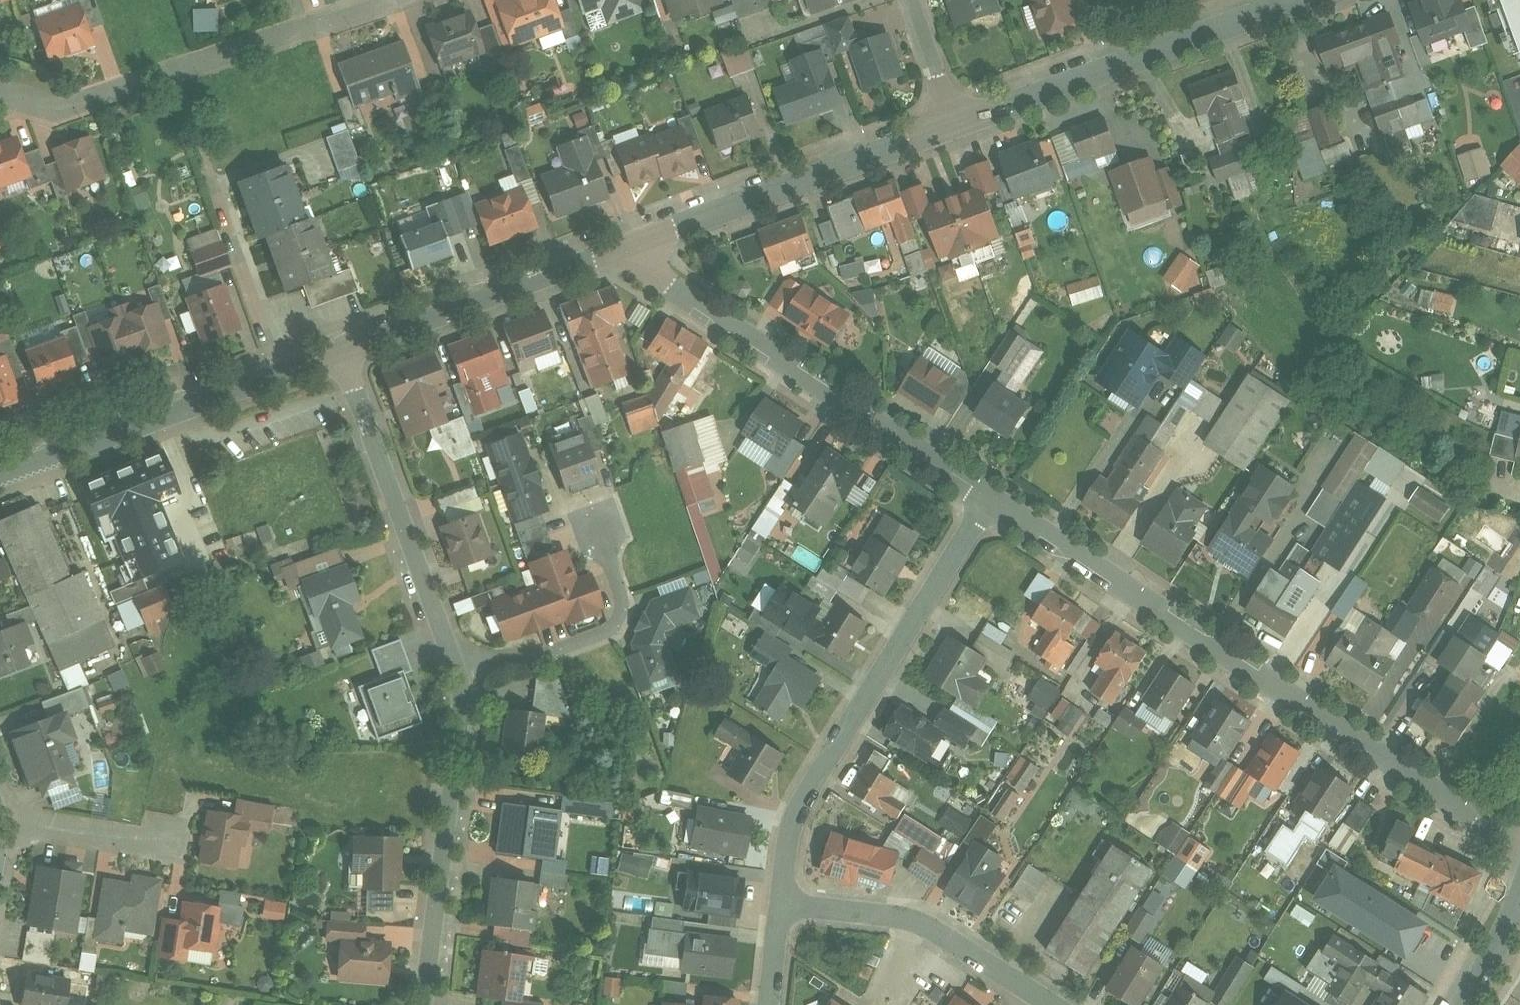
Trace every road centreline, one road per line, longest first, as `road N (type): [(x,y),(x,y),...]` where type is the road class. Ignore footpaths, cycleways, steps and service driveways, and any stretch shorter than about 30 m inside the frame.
road 1 (residential): [(986,501),(1519,856)]
road 2 (residential): [(986,501),(793,813),(782,901)]
road 3 (residential): [(622,244),(669,291),(986,501)]
road 4 (residential): [(397,0),(94,101),(67,106),(0,92)]
road 5 (residential): [(0,477),(344,348)]
road 6 (residential): [(954,124),(1293,0)]
road 7 (residential): [(622,244),(954,124)]
road 8 (residential): [(457,664),(460,715),(422,1004)]
road 9 (residential): [(344,348),(457,664)]
road 10 (residential): [(344,348),(622,244)]
road 11 (residential): [(1053,1004),(922,922),(782,901)]
road 12 (residential): [(457,664),(549,654),(608,633),(622,619),(622,597),(597,526)]
road 13 (residential): [(0,820),(165,842)]
road 14 (tertiary): [(1519,877),(1457,1004)]
road 15 (residential): [(910,0),(954,124)]

